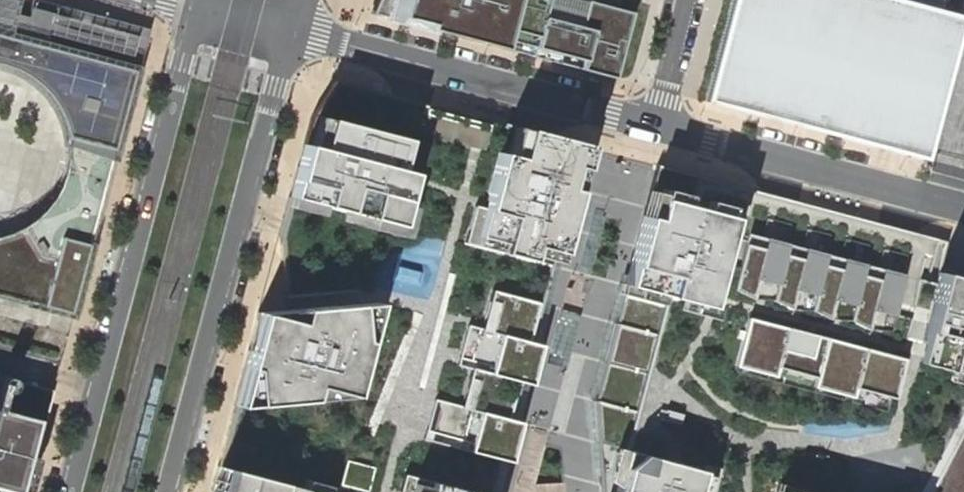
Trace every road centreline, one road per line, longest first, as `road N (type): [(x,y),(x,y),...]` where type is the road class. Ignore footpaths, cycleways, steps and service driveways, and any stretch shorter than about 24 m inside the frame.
road 1 (residential): [(199,12),(70,491)]
road 2 (residential): [(166,491),(289,28)]
road 3 (residential): [(289,28),(654,124)]
road 4 (residential): [(654,124),(963,208)]
road 5 (residential): [(654,124),(686,0)]

